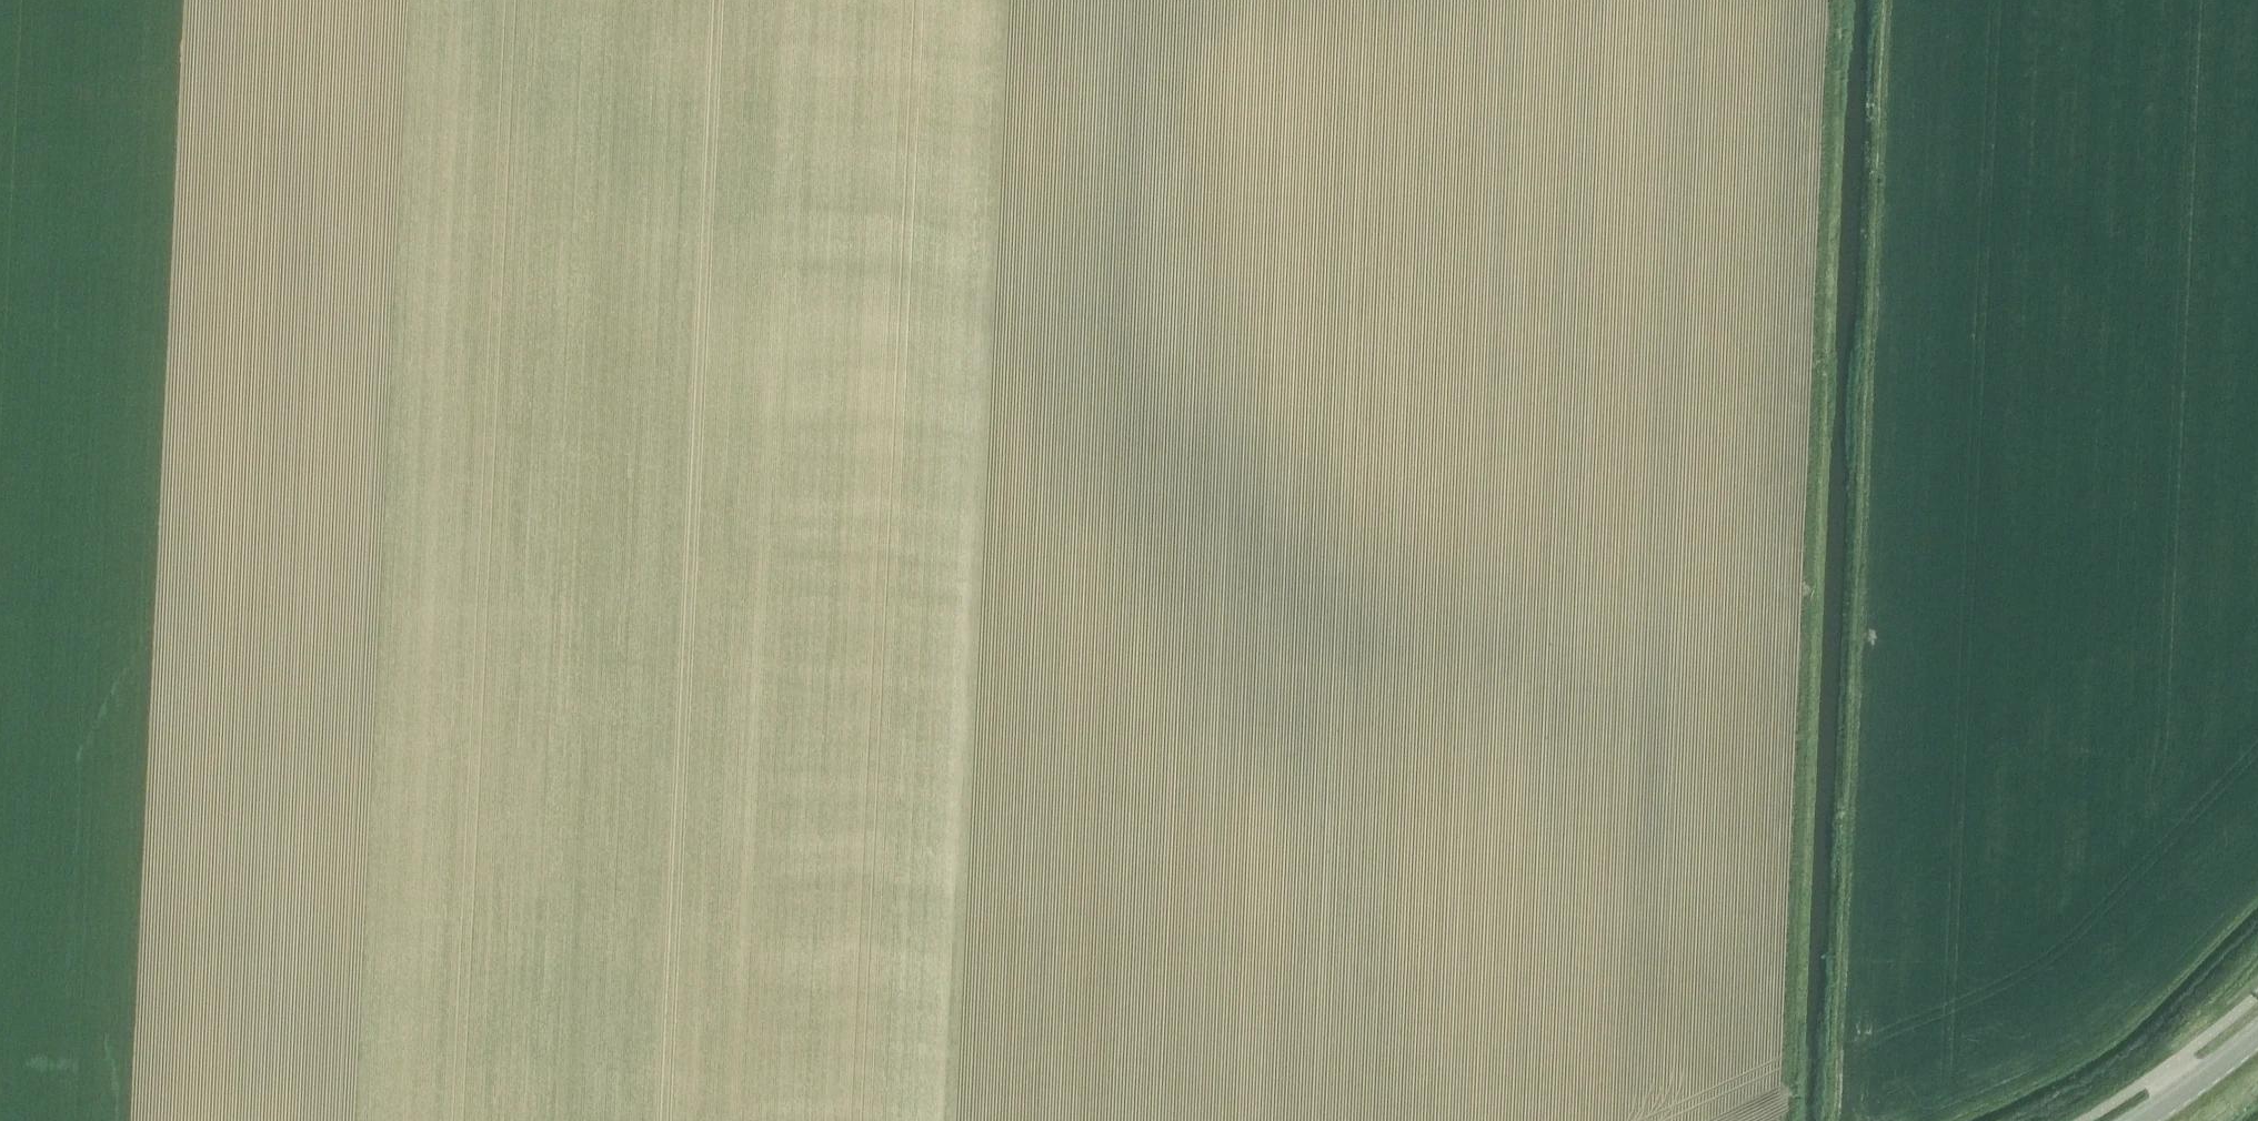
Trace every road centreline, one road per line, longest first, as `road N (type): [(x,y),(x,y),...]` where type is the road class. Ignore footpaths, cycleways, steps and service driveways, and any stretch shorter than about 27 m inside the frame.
road 1 (track): [(940,1120),(983,266)]
road 2 (secondary): [(2133,1120),(2223,1061),(2257,1026)]

